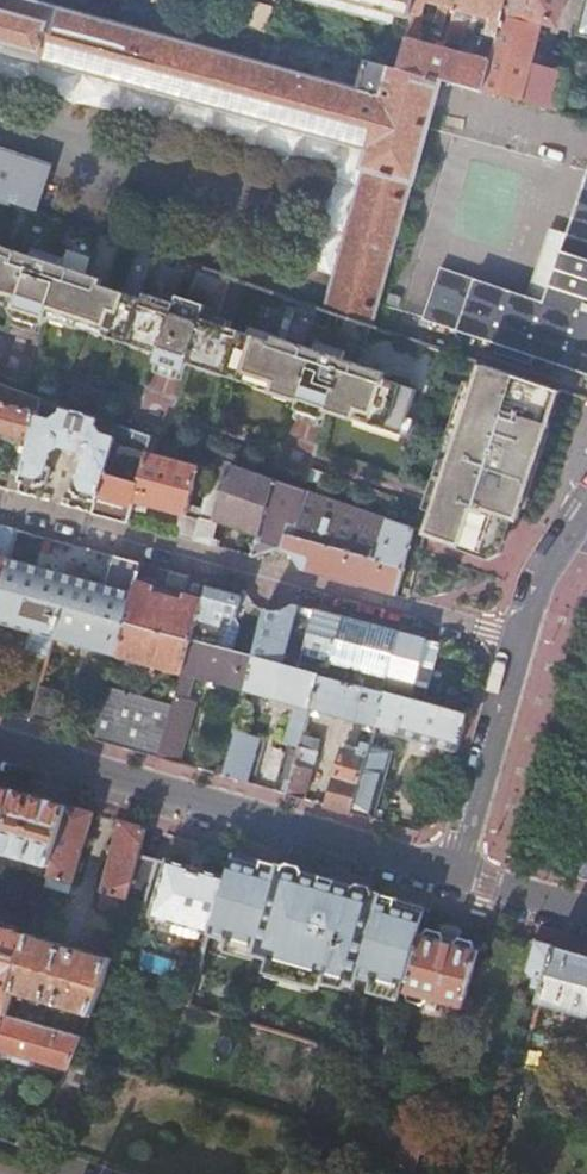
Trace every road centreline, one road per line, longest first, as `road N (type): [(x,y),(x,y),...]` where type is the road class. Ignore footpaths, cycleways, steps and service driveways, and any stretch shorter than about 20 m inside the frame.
road 1 (residential): [(523,640),(0,502)]
road 2 (residential): [(0,746),(457,871)]
road 3 (residential): [(457,871),(523,640)]
road 4 (residential): [(523,640),(547,567),(586,507)]
road 5 (residential): [(457,871),(586,909)]

